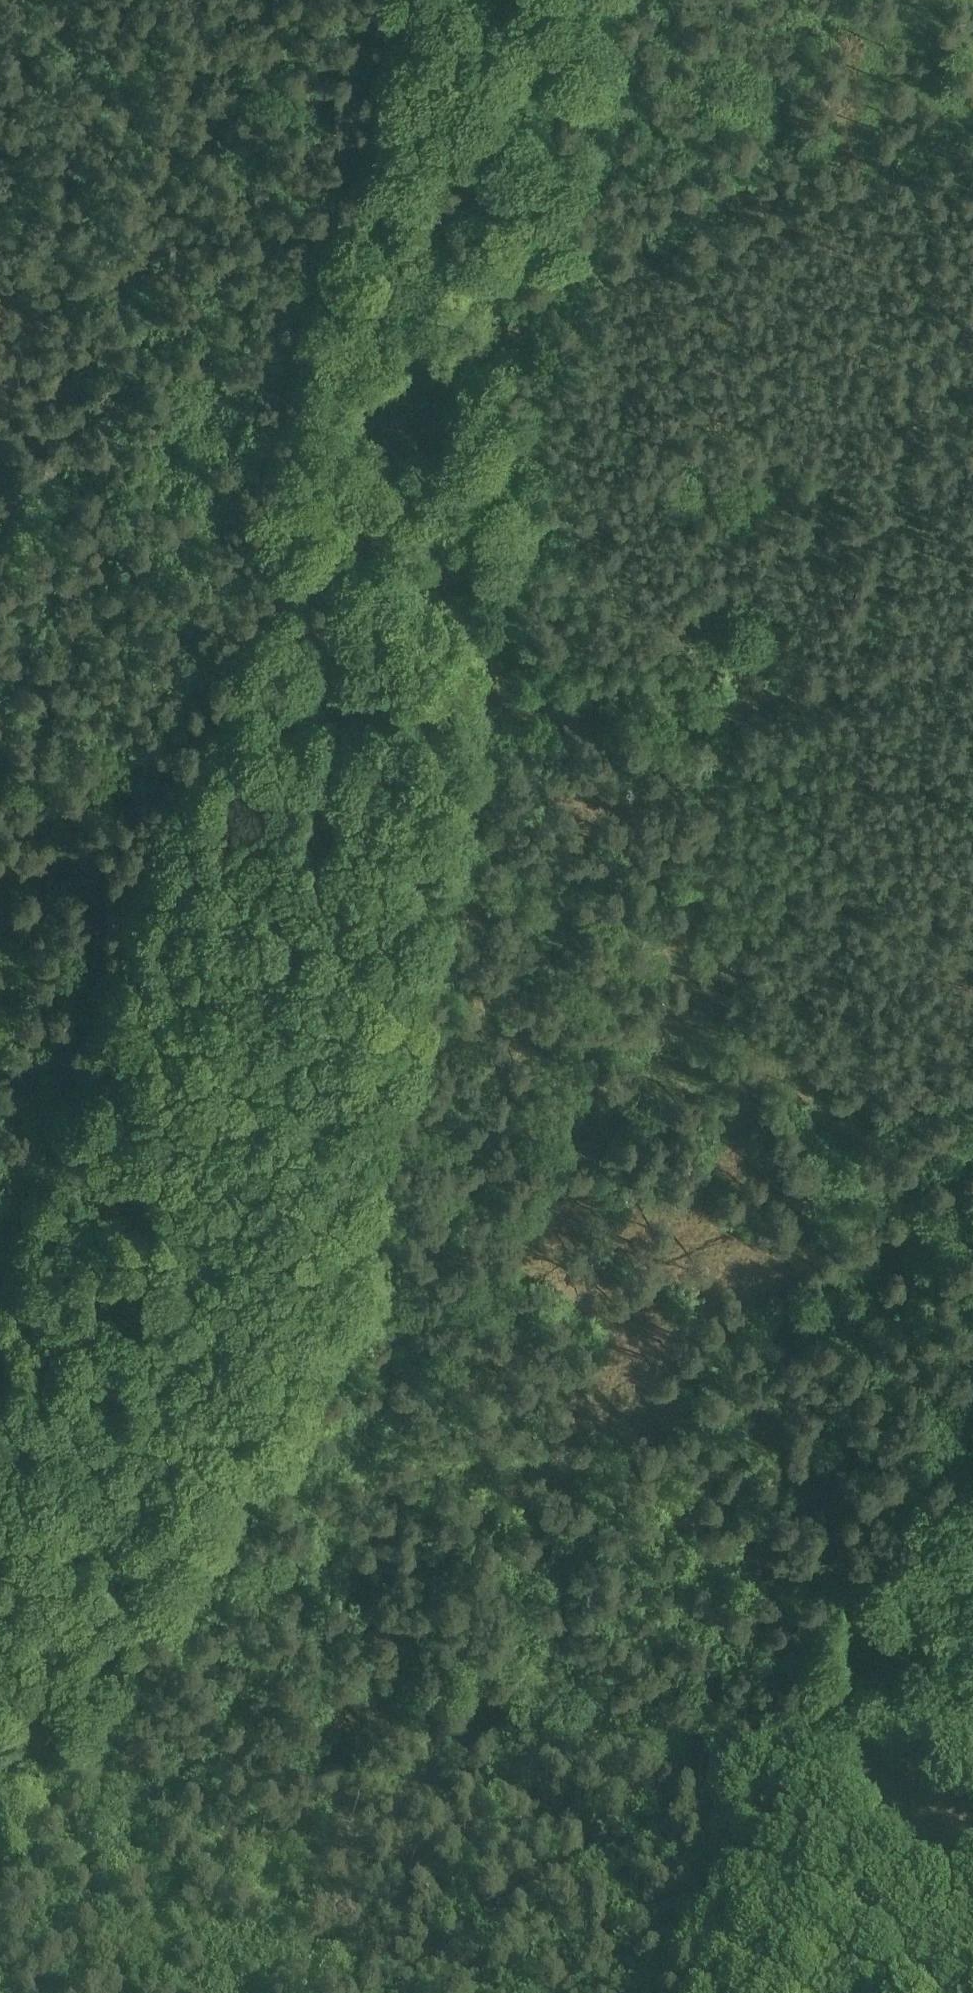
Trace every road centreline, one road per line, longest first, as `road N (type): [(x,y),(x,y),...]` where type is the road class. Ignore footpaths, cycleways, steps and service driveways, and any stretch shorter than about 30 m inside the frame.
road 1 (track): [(0,742),(173,739),(408,710),(728,699),(972,644)]
road 2 (track): [(928,1992),(931,1958),(972,1880)]

